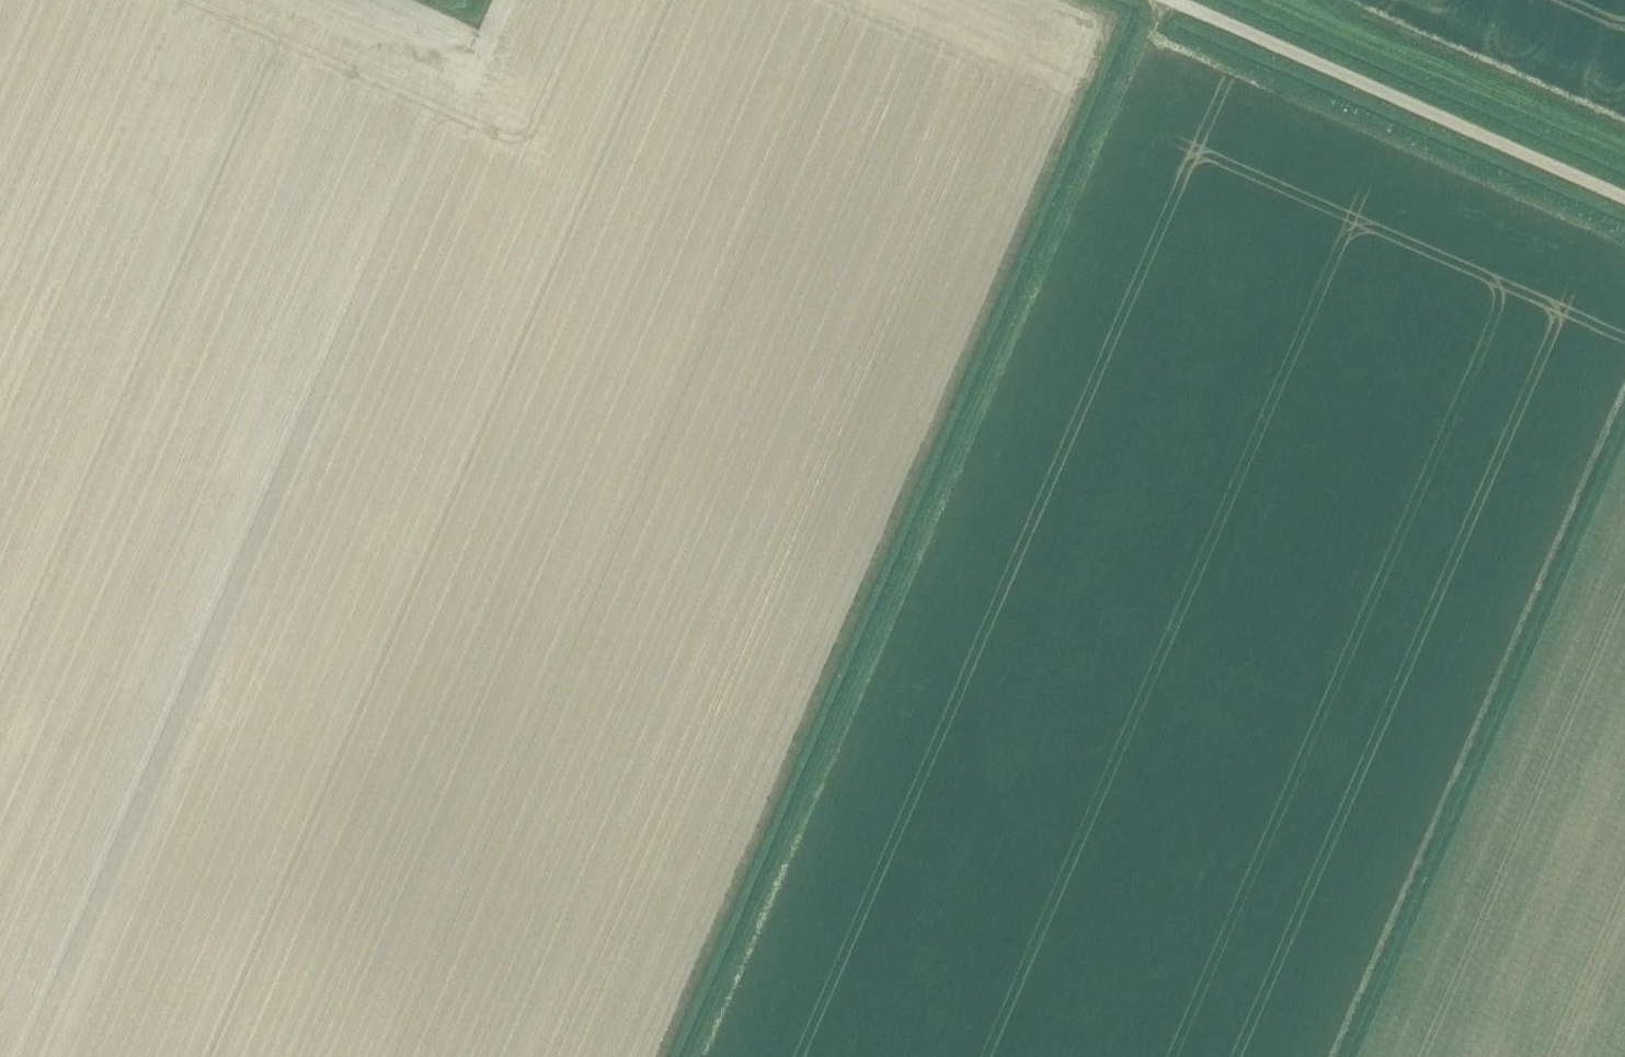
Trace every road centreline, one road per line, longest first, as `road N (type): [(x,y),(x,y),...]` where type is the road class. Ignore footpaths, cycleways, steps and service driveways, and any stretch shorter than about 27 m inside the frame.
road 1 (unclassified): [(1624,199),(1169,0)]

